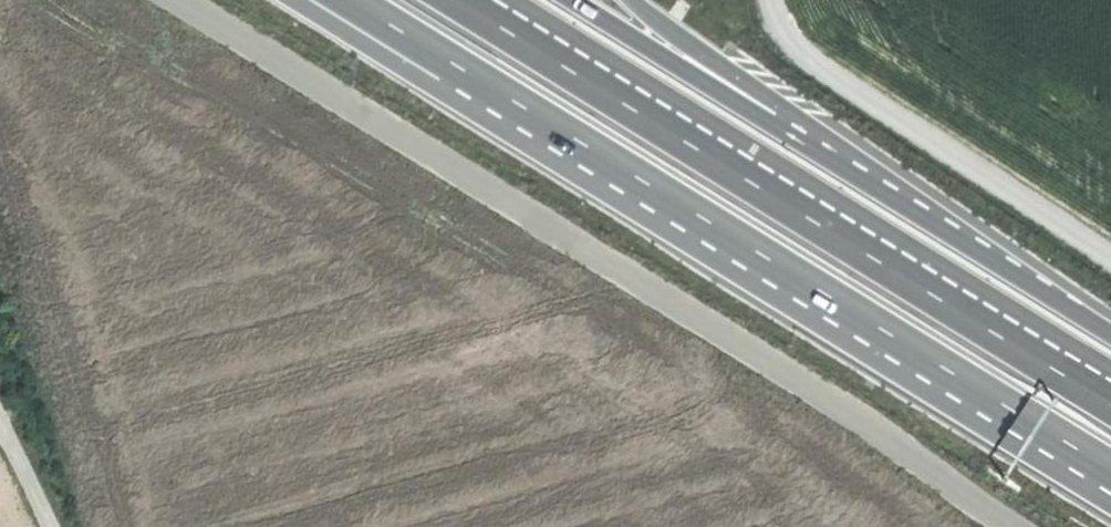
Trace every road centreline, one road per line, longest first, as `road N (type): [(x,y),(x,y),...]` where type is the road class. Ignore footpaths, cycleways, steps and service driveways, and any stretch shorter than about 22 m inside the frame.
road 1 (track): [(171,0),(1029,526)]
road 2 (trunk): [(351,0),(1110,470)]
road 3 (trunk): [(1110,407),(454,0)]
road 4 (track): [(1110,257),(758,32),(757,0)]
road 5 (secondary): [(910,206),(575,0)]
road 6 (trunk): [(1110,329),(910,206)]

